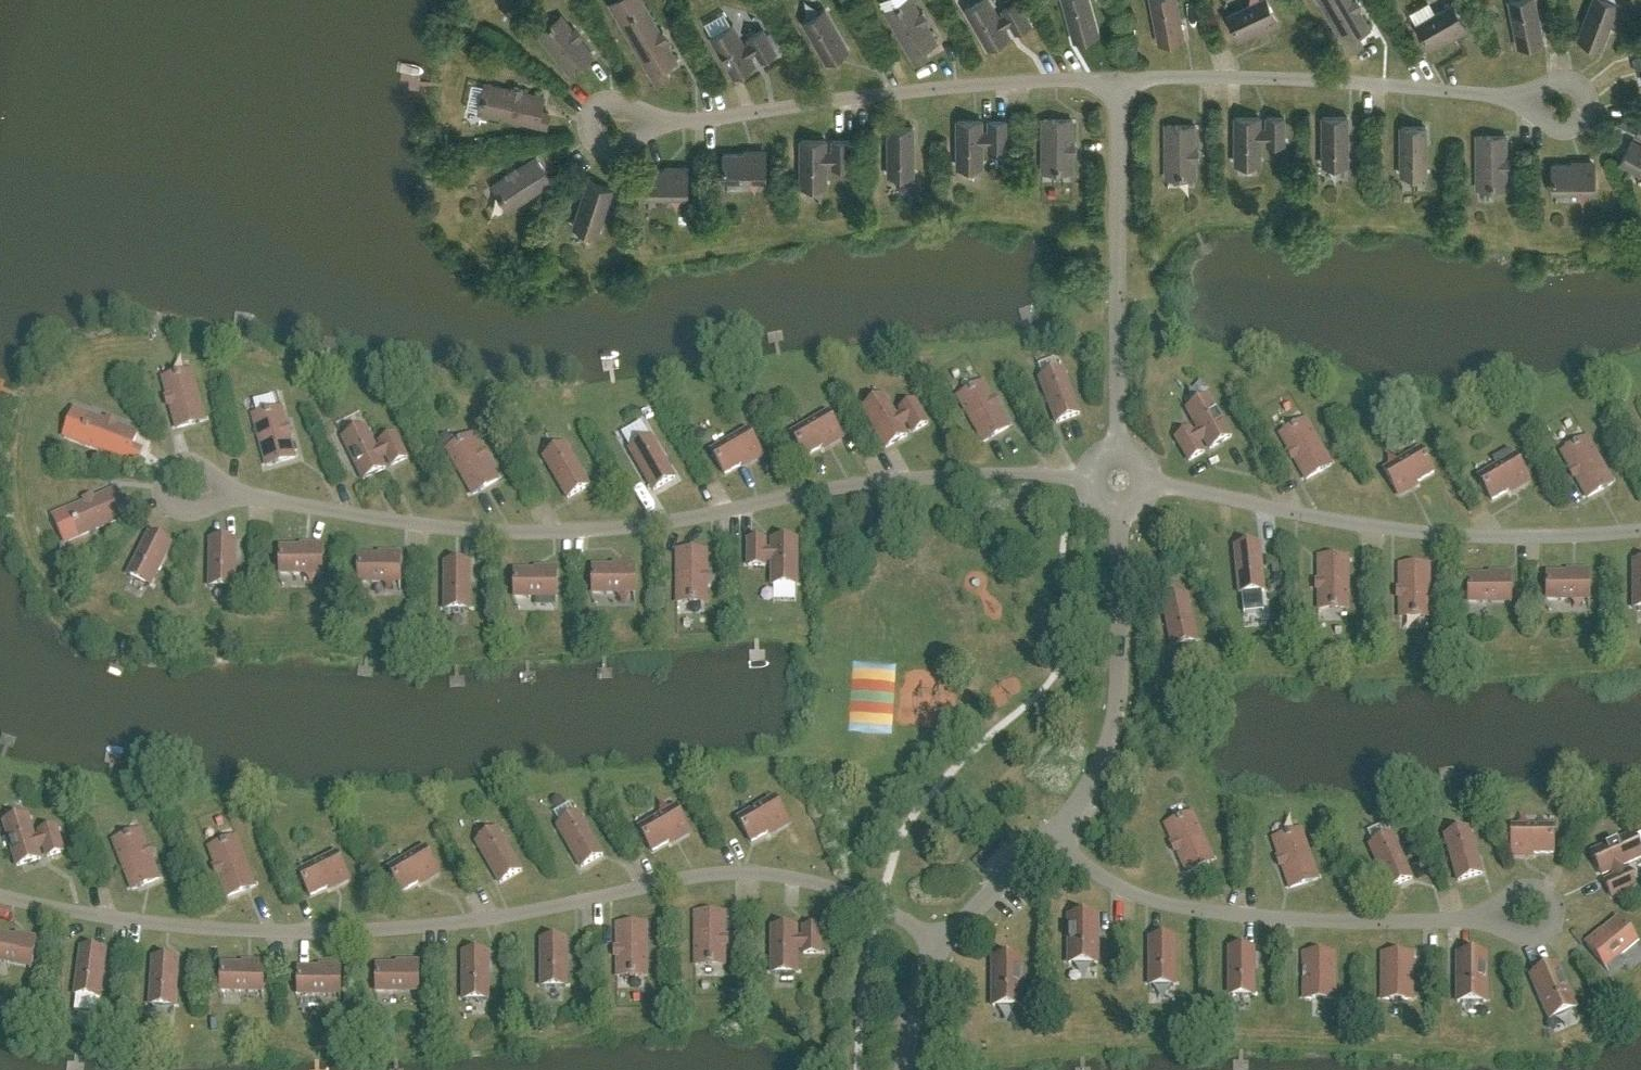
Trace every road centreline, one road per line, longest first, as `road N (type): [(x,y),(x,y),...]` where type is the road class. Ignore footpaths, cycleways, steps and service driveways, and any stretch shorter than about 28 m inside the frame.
road 1 (residential): [(947,945),(881,907),(767,873),(704,876),(496,919),(356,931),(116,920),(0,897)]
road 2 (residential): [(1090,479),(903,480),(670,521),(534,533),(421,524),(239,492)]
road 3 (residential): [(1640,531),(1450,535),(1150,485)]
road 4 (residential): [(674,118),(1025,80),(1120,79)]
road 5 (residential): [(1049,838),(1113,884),(1160,903),(1288,919),(1473,920)]
road 6 (residential): [(1513,98),(1353,81),(1120,79)]
road 7 (residential): [(1120,451),(1120,79)]
road 8 (residential): [(1049,838),(1090,787),(1116,722),(1120,511)]
road 9 (residential): [(674,118),(625,148),(605,150),(588,127),(600,103),(658,117)]
road 10 (residential): [(1473,920),(1535,936),(1546,933),(1555,914),(1549,899),(1532,890),(1492,911)]
road 11 (residential): [(1513,98),(1561,82),(1585,89),(1589,101),(1585,118),(1570,128),(1530,106)]
road 12 (residential): [(239,492),(187,464),(163,477),(163,494),(183,512),(218,503)]
road 13 (residential): [(947,945),(1049,838)]
road 14 (residential): [(905,1069),(913,1012),(947,945)]

